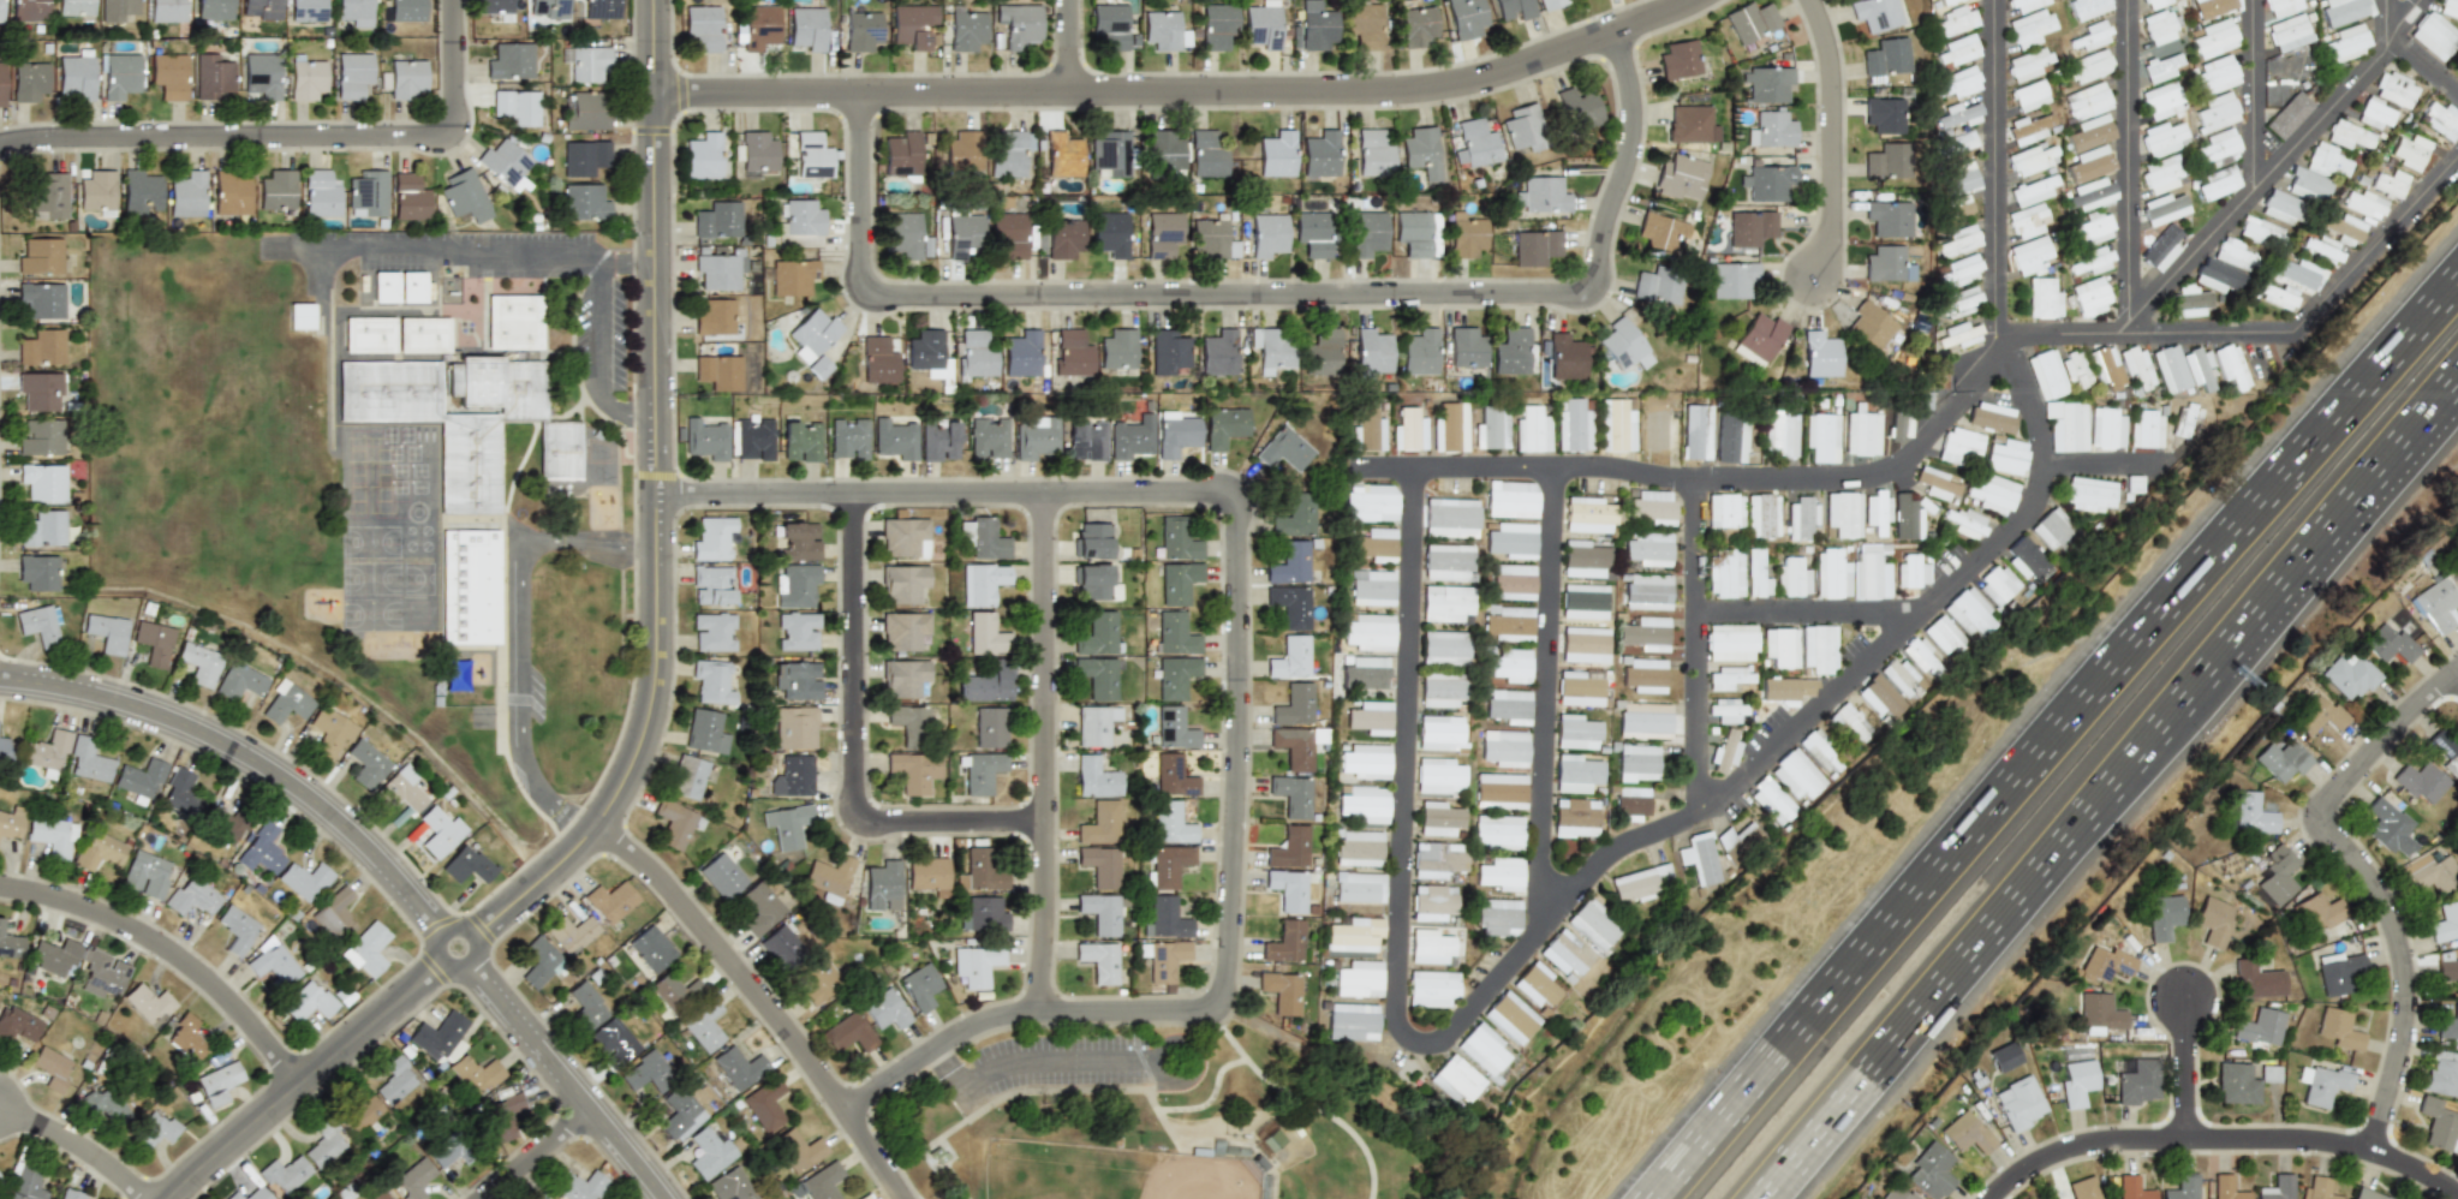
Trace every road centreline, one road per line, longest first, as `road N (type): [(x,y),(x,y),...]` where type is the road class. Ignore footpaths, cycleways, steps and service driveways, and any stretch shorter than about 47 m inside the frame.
road 1 (residential): [(655,490),(1204,488),(1225,495),(1231,514),(1227,983),(1213,1009),(1009,1016),(961,1032),(842,1106)]
road 2 (tertiary): [(653,0),(657,663),(639,757),(597,828),(470,961),(191,1198)]
road 3 (motorway): [(2457,275),(1645,1198)]
road 4 (residential): [(1616,32),(1630,83),(1631,139),(1582,292),(878,294),(855,272),(858,95)]
road 5 (residential): [(1696,0),(1510,72),(1442,89),(652,91)]
road 6 (residential): [(1999,335),(2044,440),(2044,484),(2029,517),(1699,818),(1699,482)]
road 7 (residential): [(1412,470),(1401,1018),(1409,1036),(1433,1045),(1455,1034),(1613,853),(1699,818)]
road 8 (tertiary): [(0,679),(163,718),(250,760),(350,831),(411,891),(666,1198)]
road 9 (motorway): [(1771,1198),(2220,673)]
road 10 (residential): [(455,0),(451,133),(0,149)]
road 11 (residential): [(2367,1149),(2403,1032),(2402,972),(2374,893),(2317,821),(2388,734),(2457,669)]
road 12 (residential): [(1999,335),(2289,333),(2457,151)]
road 13 (residential): [(1040,490),(1043,930),(1034,1014)]
road 14 (residential): [(847,491),(858,812),(876,824),(1040,822)]
road 15 (residential): [(1991,1198),(2036,1162),(2082,1145),(2299,1140),(2367,1149),(2457,1198)]
road 16 (residential): [(901,1198),(810,1050),(754,982),(597,828)]
road 17 (residential): [(1557,469),(1539,933)]
road 18 (residential): [(2126,317),(2259,186),(2423,0)]
road 19 (residential): [(0,899),(95,920),(169,956),(235,1007),(312,1094)]
road 20 (residential): [(1699,482),(1891,475),(1979,389),(1999,335)]
road 21 (motorway): [(2220,673),(2457,395)]
road 22 (residential): [(1349,470),(1611,470),(1699,482)]
road 23 (residential): [(2130,0),(2125,335)]
road 24 (residential): [(1999,335),(2000,0)]
road 25 (residential): [(1809,0),(1831,77),(1832,215),(1814,274)]
road 26 (residential): [(1928,614),(1699,615)]
road 27 (residential): [(2259,186),(2257,0)]
road 28 (residential): [(145,1198),(88,1157),(4,1117)]
road 29 (residential): [(2188,1141),(2200,1004)]
road 30 (residential): [(2045,467),(2176,465)]
road 31 (residential): [(599,1117),(505,1198)]

